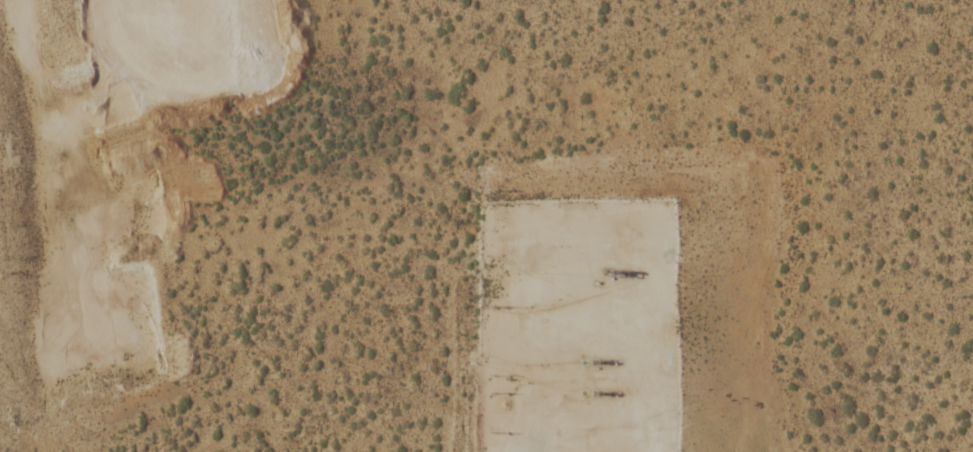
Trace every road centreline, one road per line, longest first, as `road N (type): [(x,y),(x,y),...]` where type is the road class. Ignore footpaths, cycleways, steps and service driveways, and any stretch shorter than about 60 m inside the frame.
road 1 (residential): [(667,255),(522,451)]

